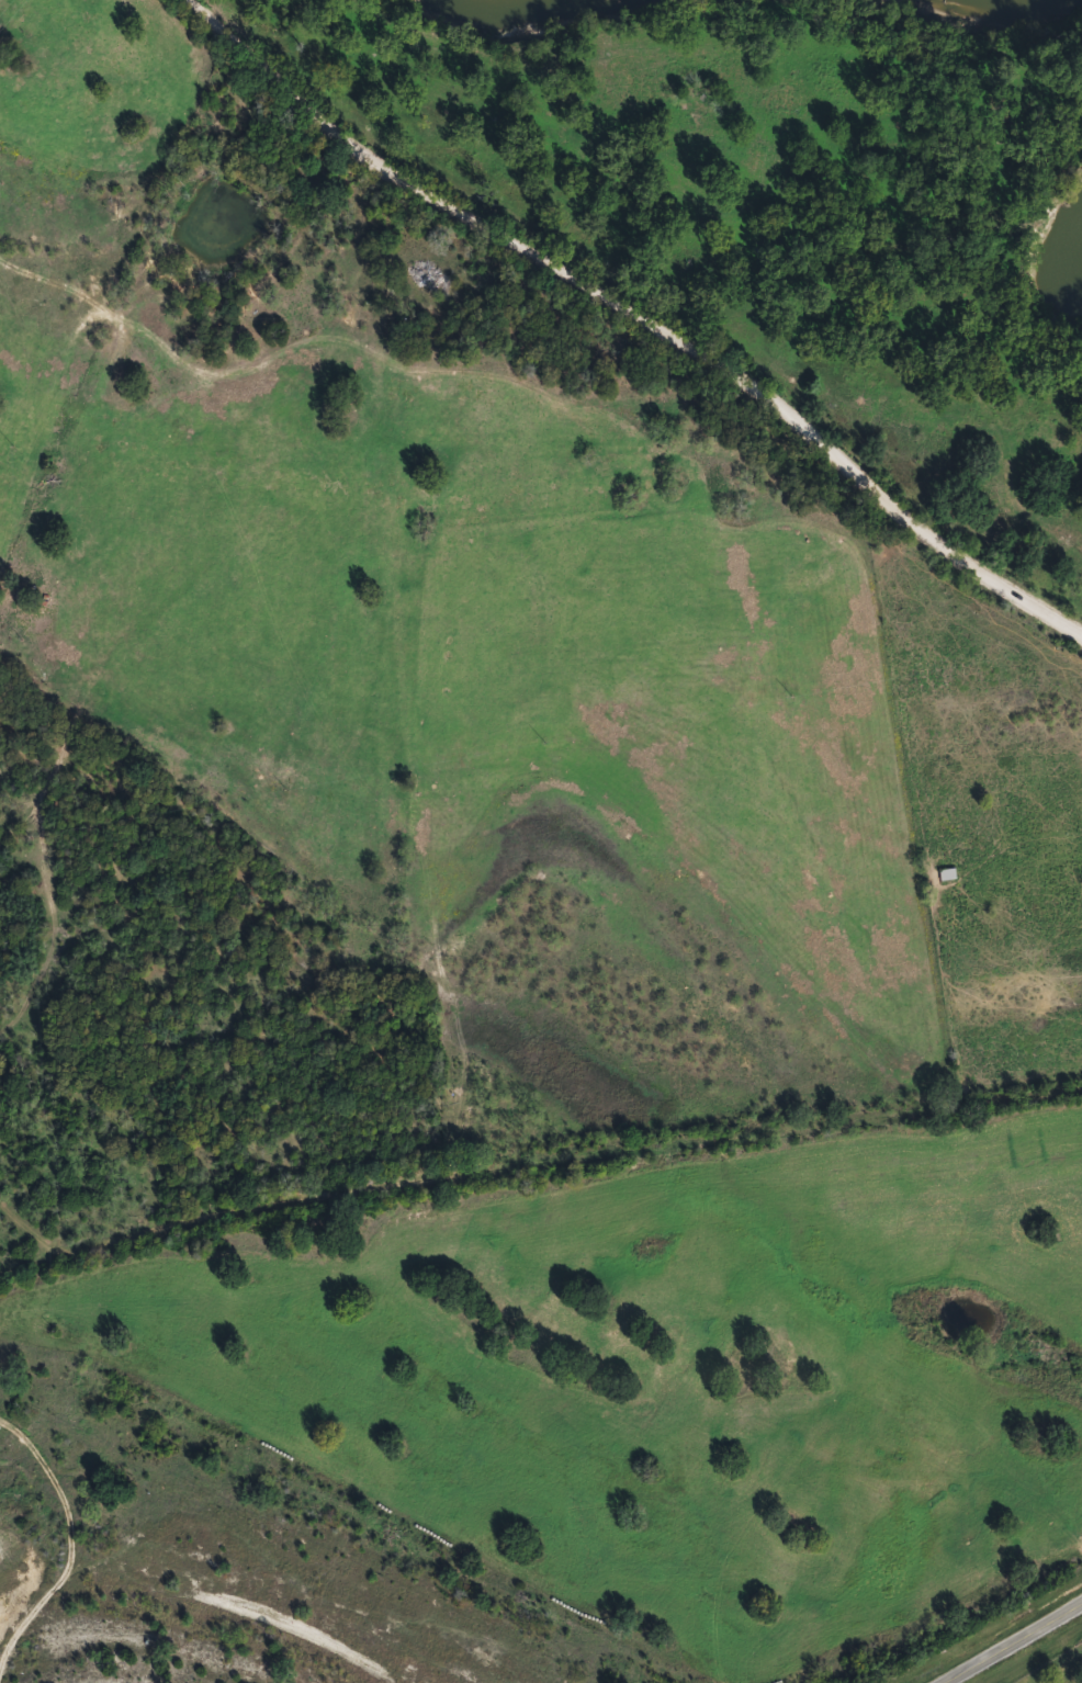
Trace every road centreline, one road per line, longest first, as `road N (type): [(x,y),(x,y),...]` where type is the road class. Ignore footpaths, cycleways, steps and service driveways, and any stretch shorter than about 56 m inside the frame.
road 1 (residential): [(1081,644),(957,564),(751,396),(368,168),(160,0)]
road 2 (tertiary): [(942,1682),(1081,1603)]

